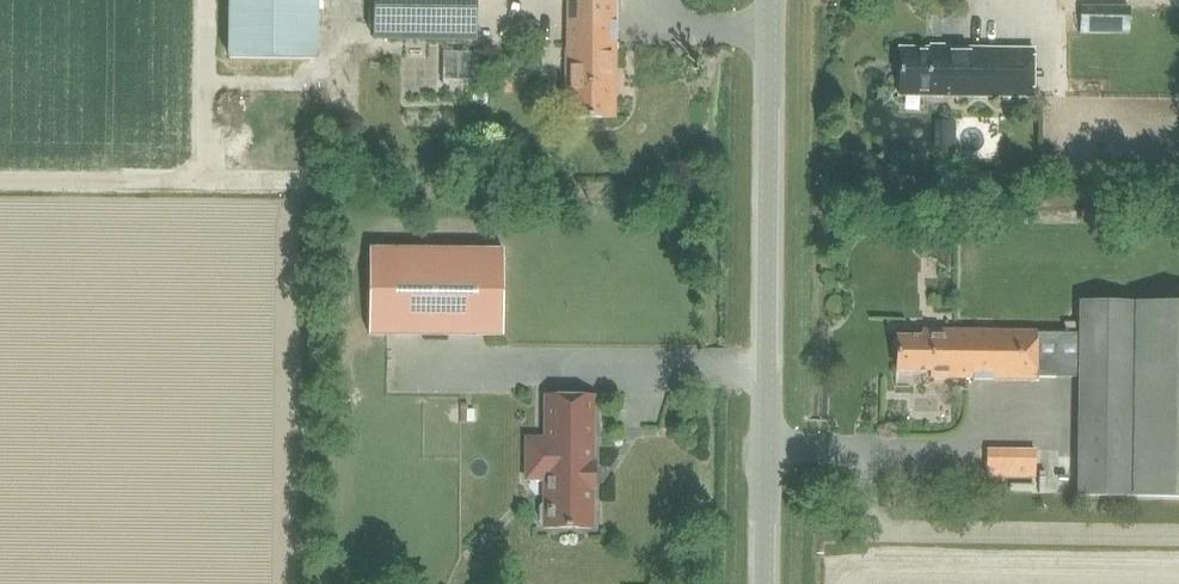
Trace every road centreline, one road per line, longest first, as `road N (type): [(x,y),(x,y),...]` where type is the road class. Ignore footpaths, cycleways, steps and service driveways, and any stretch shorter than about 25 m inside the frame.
road 1 (unclassified): [(769,0),(763,583)]

